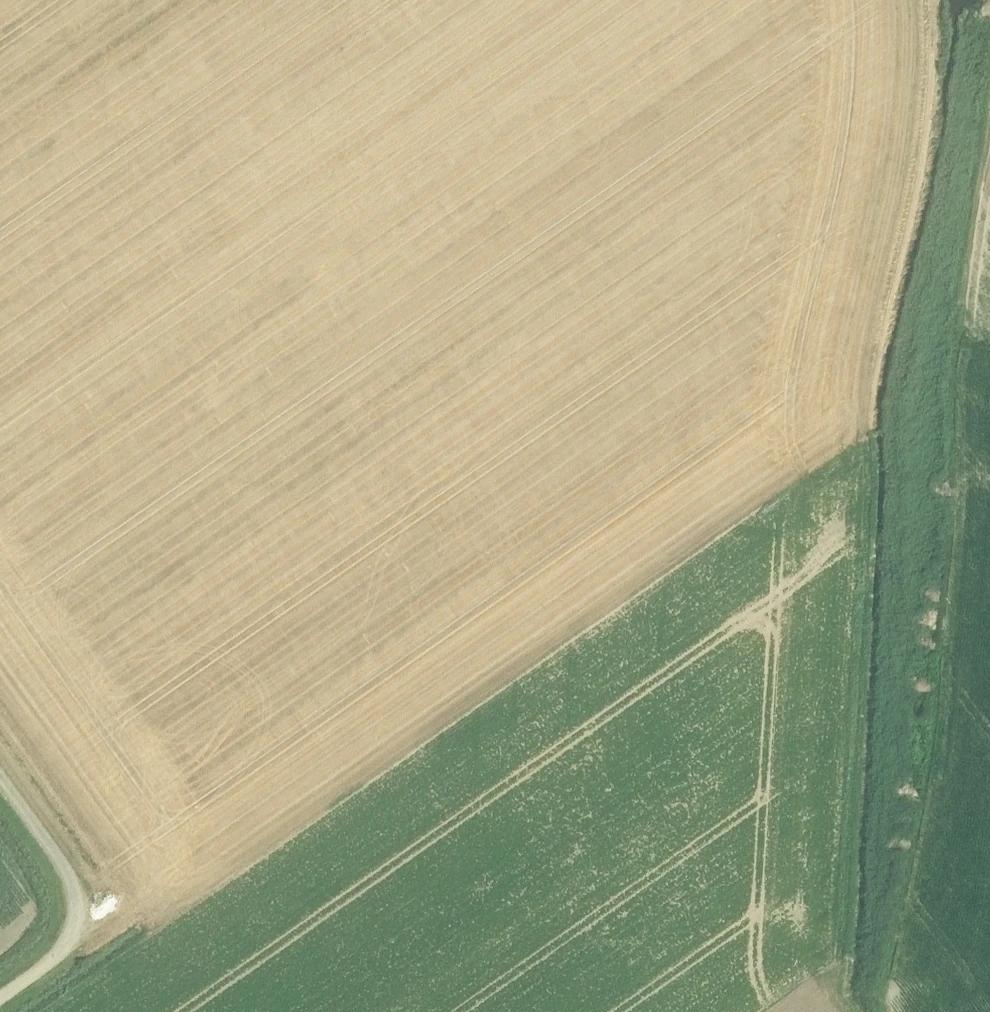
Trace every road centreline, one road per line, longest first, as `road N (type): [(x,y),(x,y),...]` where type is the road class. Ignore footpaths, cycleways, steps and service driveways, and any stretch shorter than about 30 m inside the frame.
road 1 (unclassified): [(0,997),(58,955),(78,917),(69,874),(0,777)]

